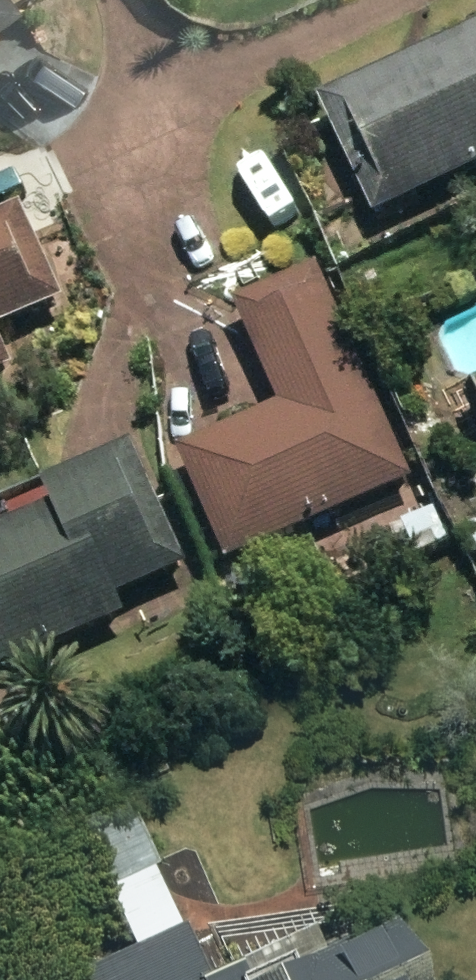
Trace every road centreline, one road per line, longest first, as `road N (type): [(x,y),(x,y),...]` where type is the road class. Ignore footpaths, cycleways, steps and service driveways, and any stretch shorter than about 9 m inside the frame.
road 1 (unclassified): [(371,0),(217,79)]

